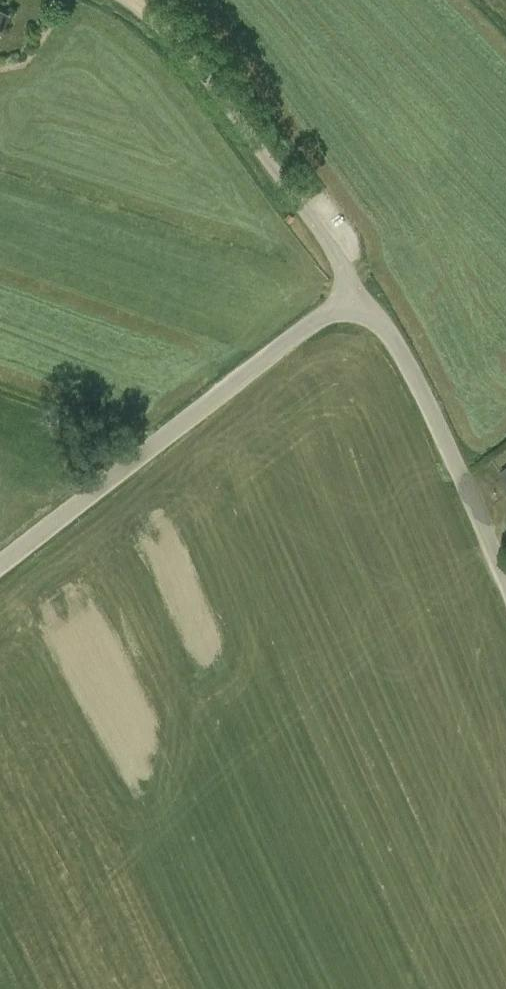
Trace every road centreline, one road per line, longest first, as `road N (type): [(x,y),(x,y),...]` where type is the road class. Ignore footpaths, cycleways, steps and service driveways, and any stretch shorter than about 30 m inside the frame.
road 1 (unclassified): [(0,565),(357,287)]
road 2 (unclassified): [(357,287),(191,46),(127,0)]
road 3 (unclassified): [(357,287),(402,349),(505,585)]

